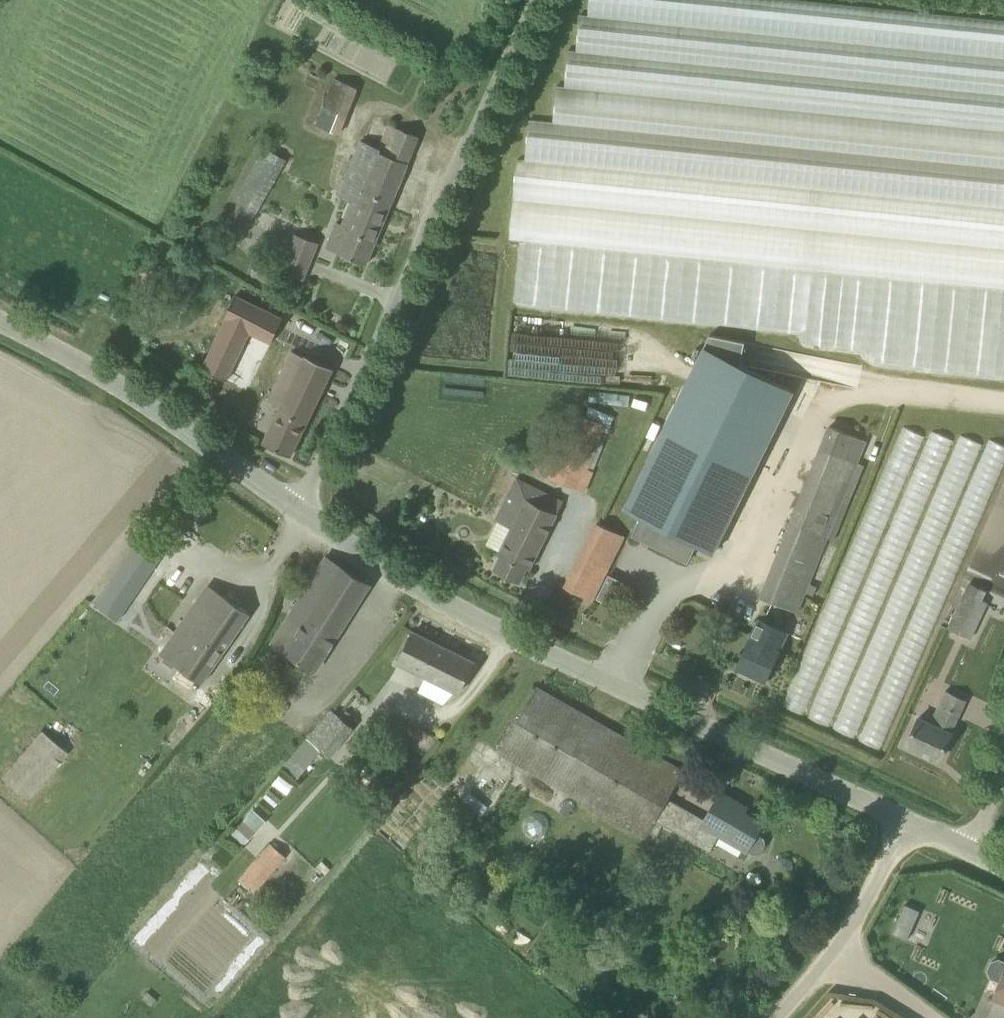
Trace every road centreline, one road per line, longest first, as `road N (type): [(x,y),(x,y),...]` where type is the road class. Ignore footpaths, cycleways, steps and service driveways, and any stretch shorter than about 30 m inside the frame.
road 1 (tertiary): [(910,822),(422,590),(310,510)]
road 2 (unclassified): [(310,510),(547,0)]
road 3 (tertiary): [(310,510),(178,418),(0,318)]
road 4 (unclassified): [(910,822),(844,940),(776,1017)]

